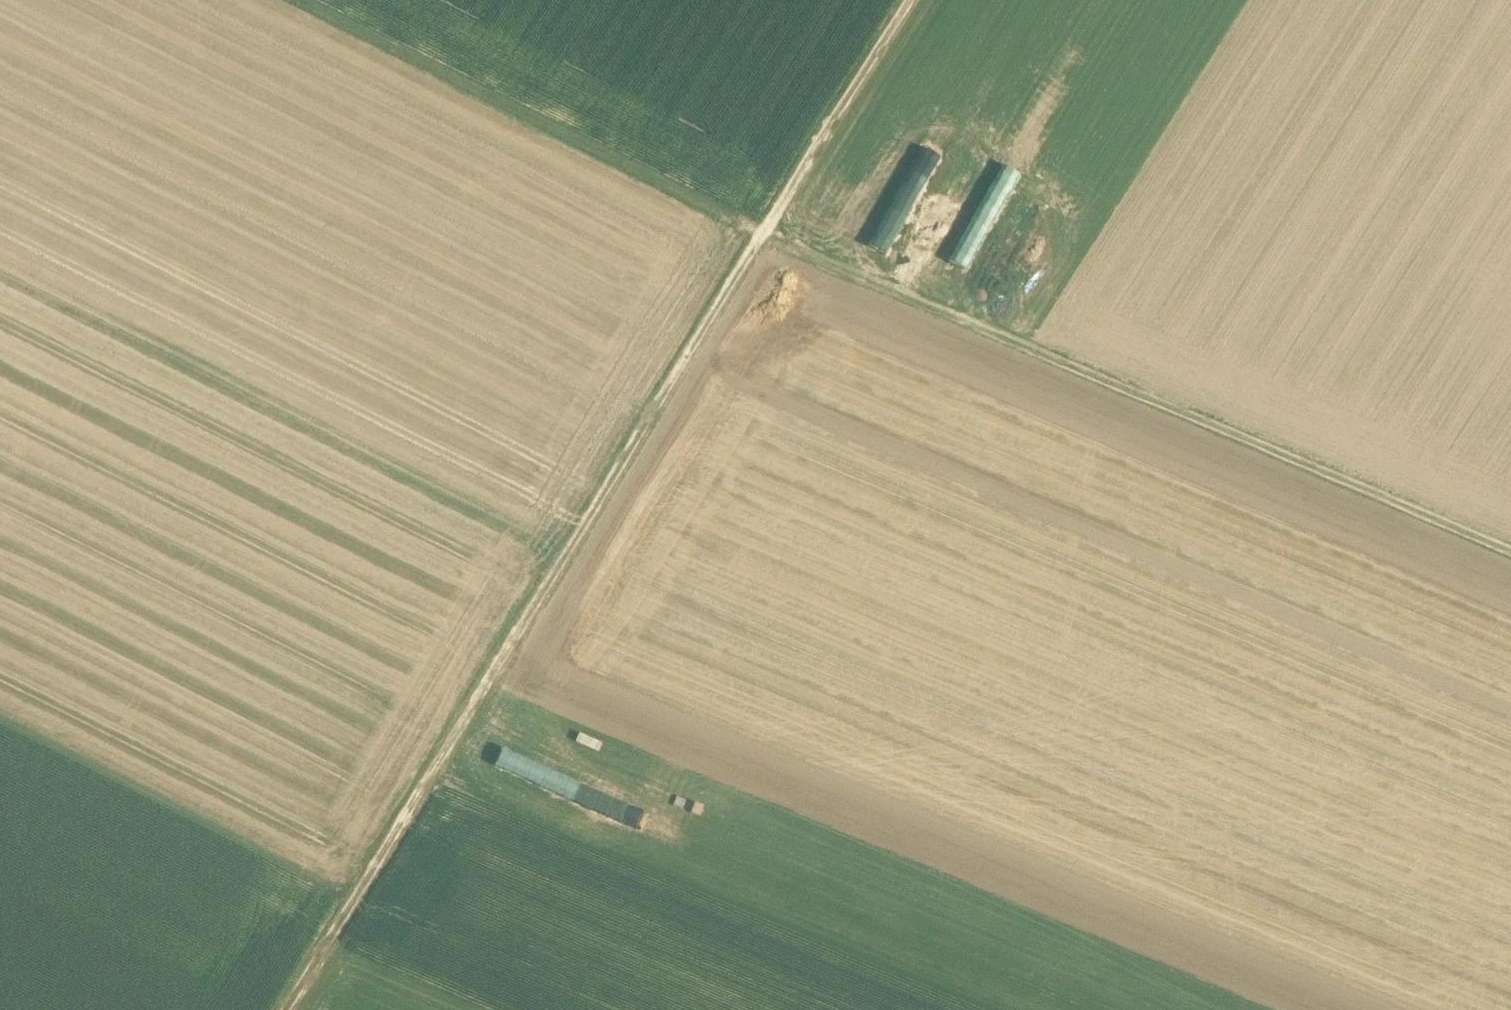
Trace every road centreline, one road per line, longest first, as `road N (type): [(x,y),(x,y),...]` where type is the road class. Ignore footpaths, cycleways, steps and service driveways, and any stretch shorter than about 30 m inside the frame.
road 1 (track): [(303,1009),(573,573),(762,232)]
road 2 (track): [(762,232),(1510,550)]
road 3 (track): [(762,232),(303,0)]
road 4 (track): [(762,232),(910,0)]

